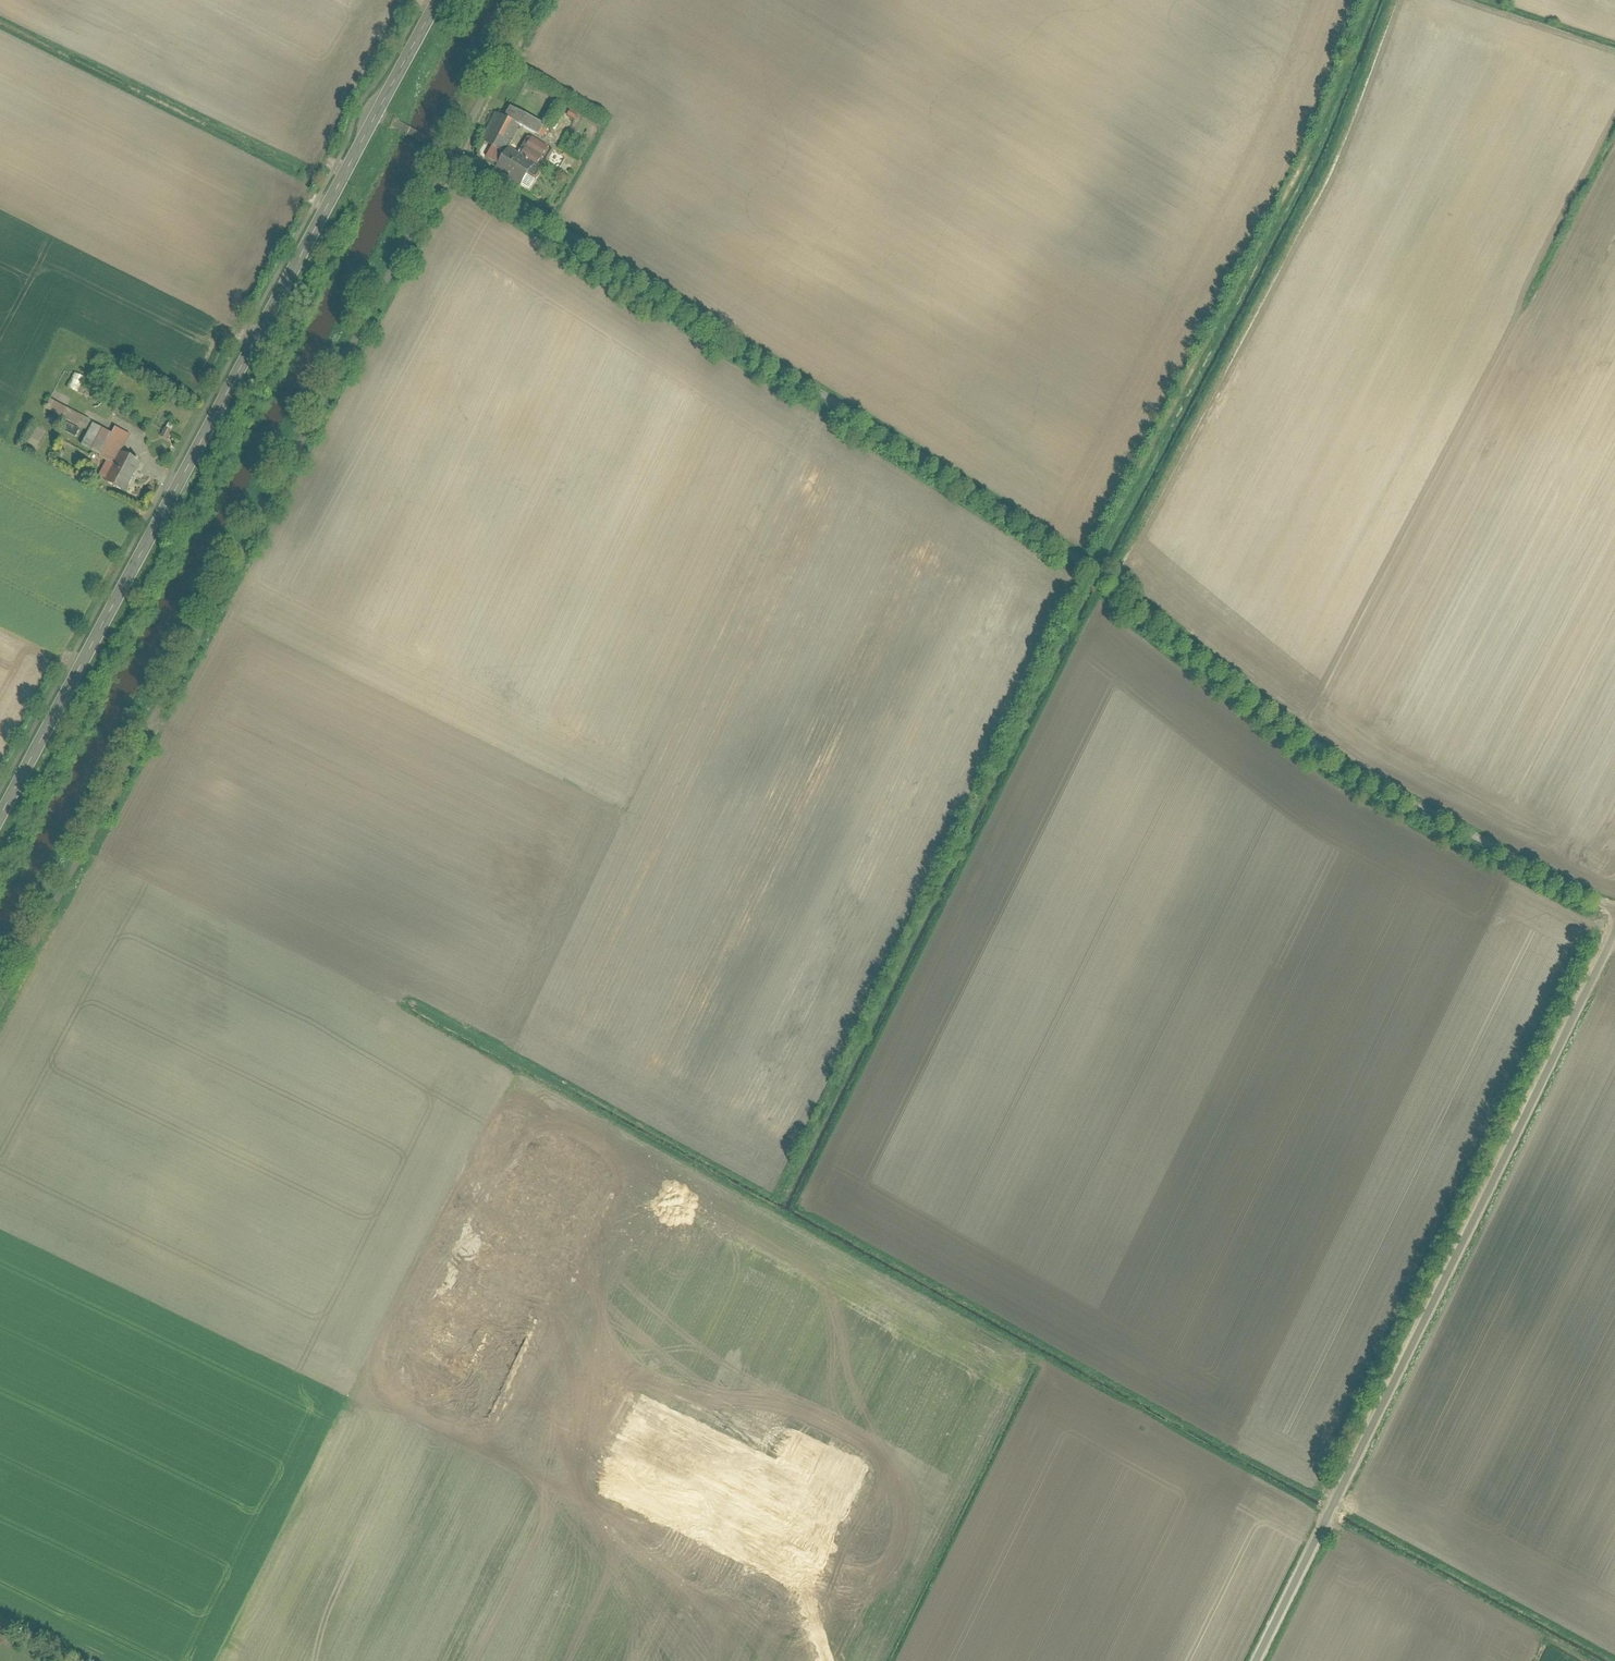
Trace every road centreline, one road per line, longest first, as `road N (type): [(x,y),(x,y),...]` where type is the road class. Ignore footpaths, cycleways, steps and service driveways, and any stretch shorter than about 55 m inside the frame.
road 1 (unclassified): [(445,151),(1104,582),(1324,760),(1614,911)]
road 2 (unclassified): [(445,151),(0,981)]
road 3 (tertiary): [(0,816),(438,0)]
road 4 (unclassified): [(1253,1660),(1614,921)]
road 5 (track): [(1378,0),(1310,176),(1104,582)]
road 6 (unclassified): [(525,0),(445,151)]

